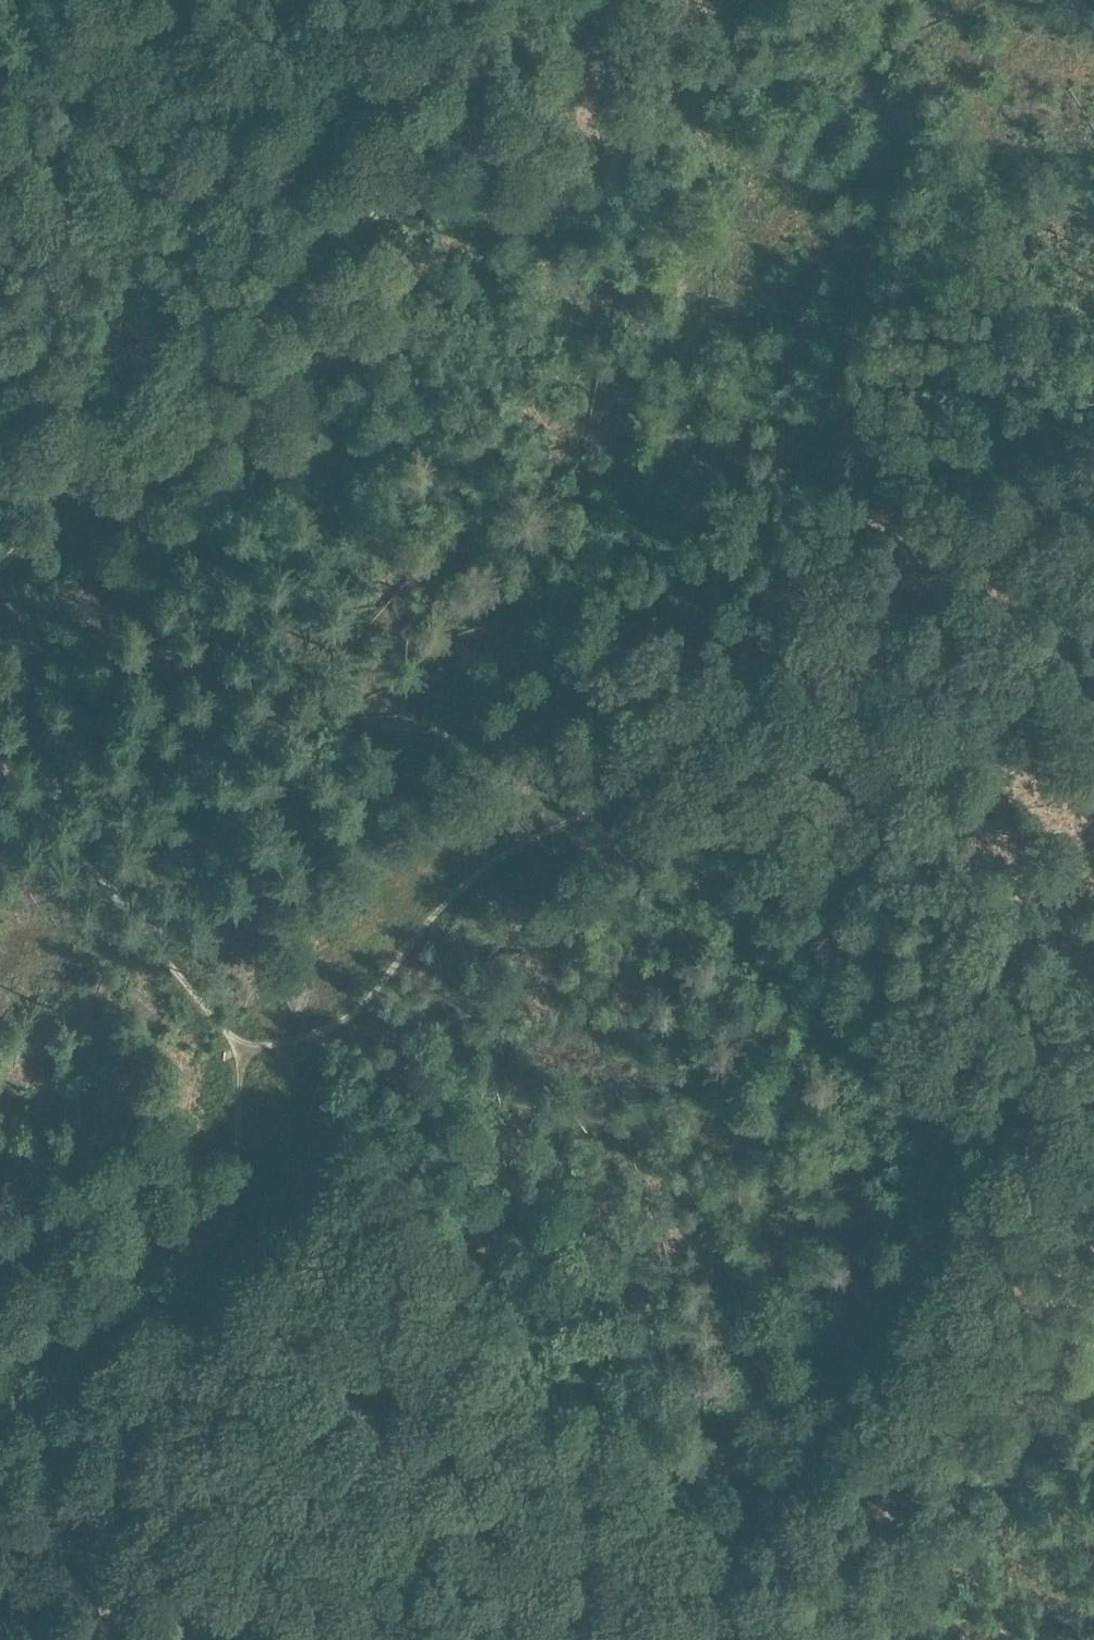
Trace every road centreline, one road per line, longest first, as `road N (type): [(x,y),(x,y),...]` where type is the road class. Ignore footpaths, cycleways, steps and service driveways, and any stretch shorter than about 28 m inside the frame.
road 1 (track): [(1093,720),(876,723),(749,750),(621,792),(464,897),(378,1000),(334,1026),(245,1047)]
road 2 (track): [(718,1639),(746,1612),(1026,1178),(1093,987)]
road 3 (track): [(245,1047),(231,1197),(213,1281),(130,1444),(14,1639)]
road 4 (track): [(245,1047),(137,939),(0,776)]

